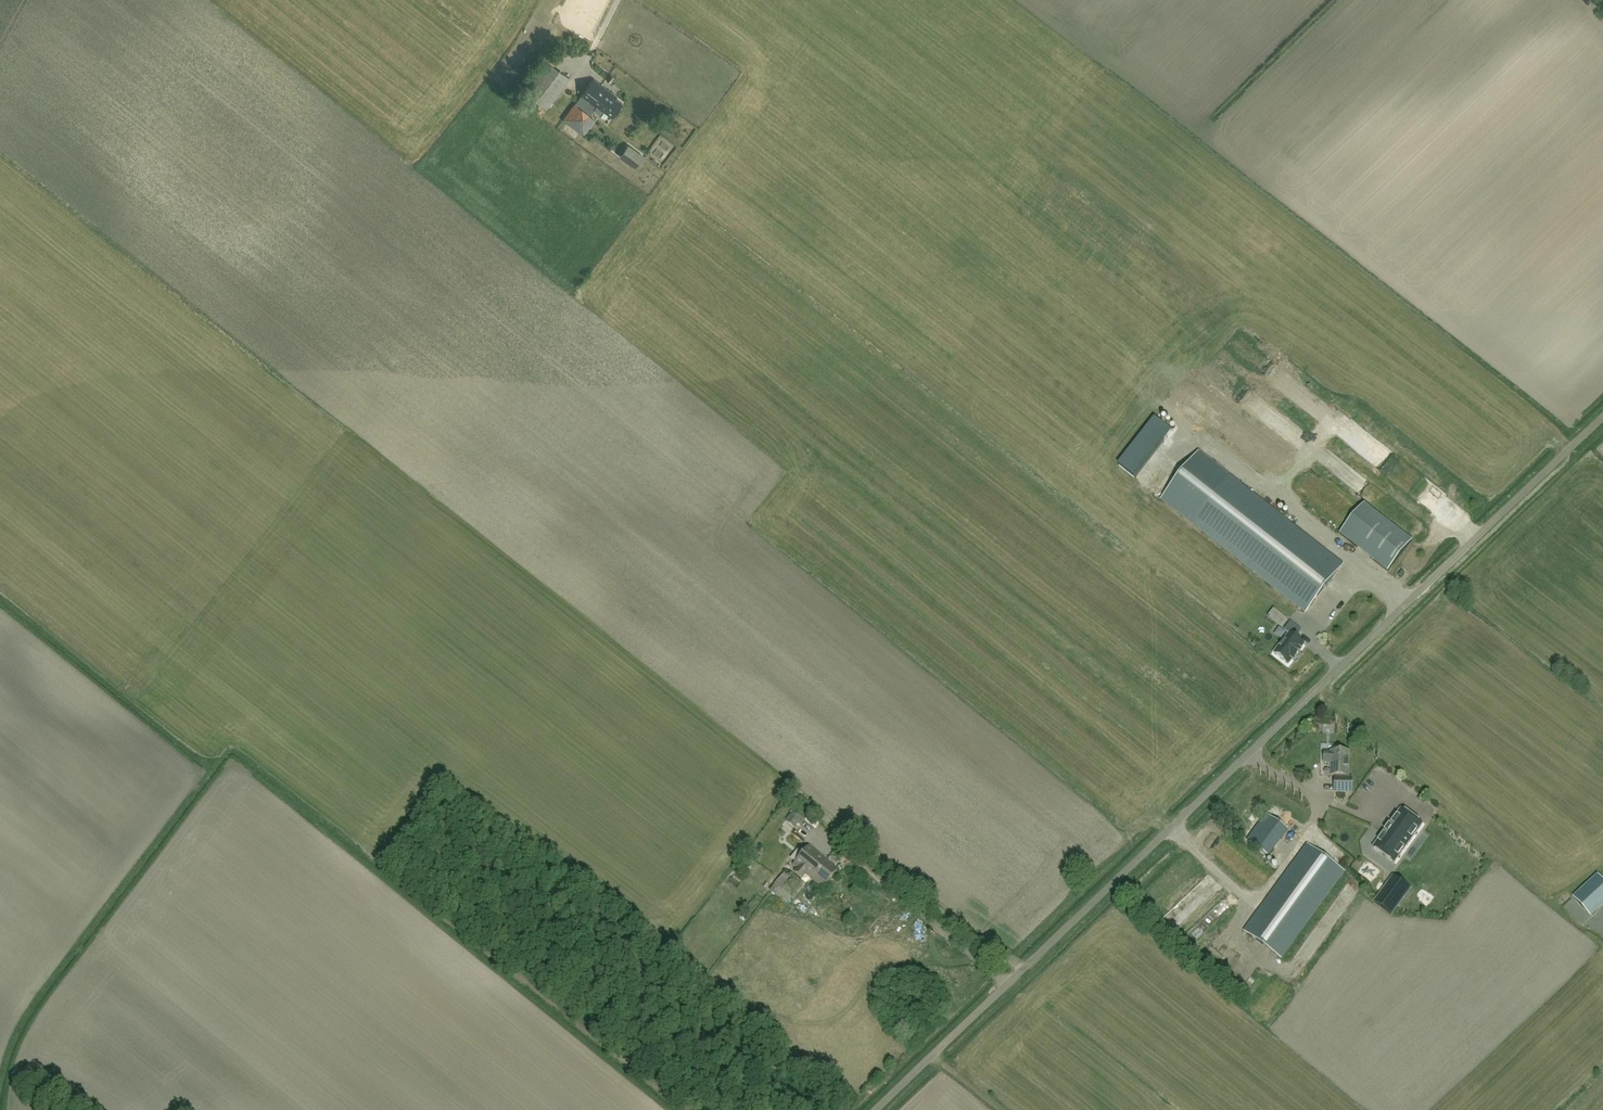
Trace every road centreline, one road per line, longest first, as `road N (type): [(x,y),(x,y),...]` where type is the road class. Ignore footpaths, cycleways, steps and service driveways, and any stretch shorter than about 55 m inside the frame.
road 1 (unclassified): [(875,1109),(1602,418)]

